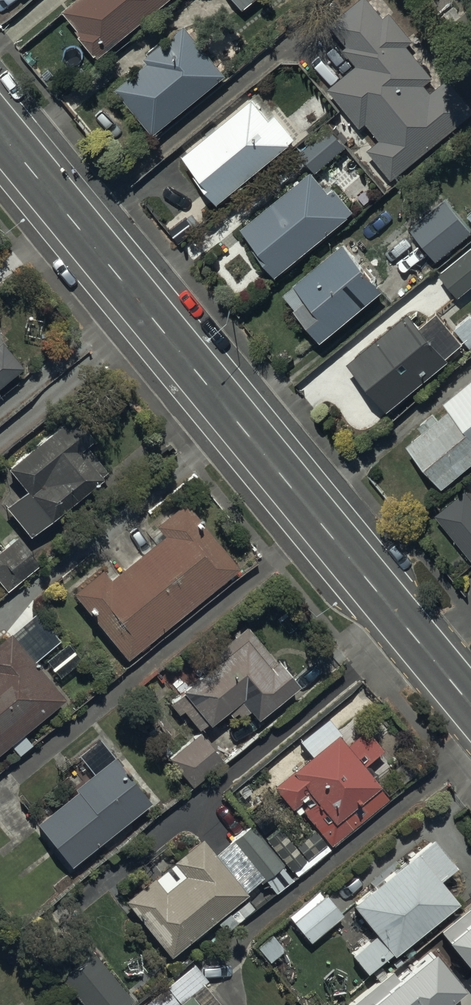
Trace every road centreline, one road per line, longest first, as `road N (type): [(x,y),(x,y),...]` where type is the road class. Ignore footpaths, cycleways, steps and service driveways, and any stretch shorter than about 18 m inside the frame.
road 1 (tertiary): [(0,131),(470,704)]

